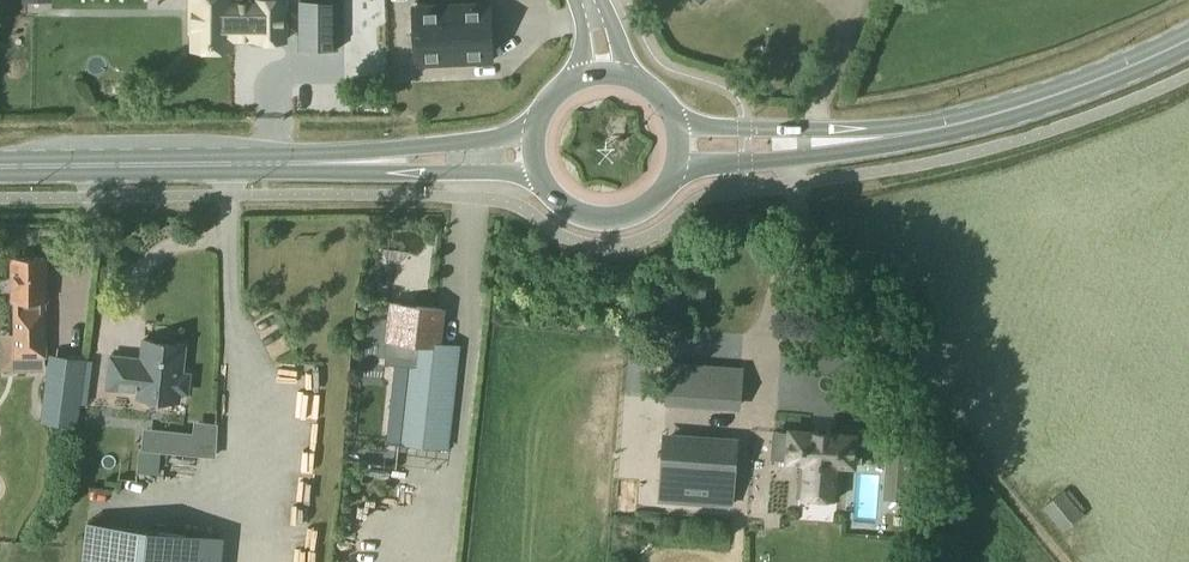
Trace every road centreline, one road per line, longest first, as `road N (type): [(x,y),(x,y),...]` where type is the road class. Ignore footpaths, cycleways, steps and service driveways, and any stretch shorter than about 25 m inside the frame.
road 1 (track): [(799,183),(796,234),(1063,561)]
road 2 (primary): [(678,166),(891,148),(980,118)]
road 3 (primary): [(980,118),(679,129)]
road 4 (primary): [(265,164),(333,173),(538,173)]
road 5 (primary): [(534,130),(265,164)]
road 6 (primary): [(0,167),(265,164)]
road 7 (primary): [(980,118),(1188,44)]
road 8 (primary): [(538,173),(570,210),(615,219),(659,199),(678,166)]

